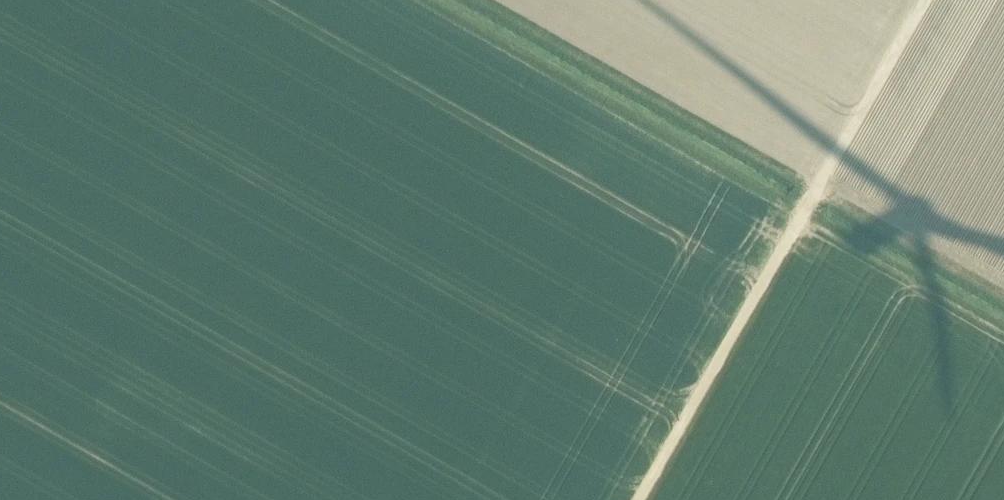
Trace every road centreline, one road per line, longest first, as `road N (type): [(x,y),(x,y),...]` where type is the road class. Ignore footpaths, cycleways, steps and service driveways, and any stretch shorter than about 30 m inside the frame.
road 1 (track): [(921,0),(636,499)]

